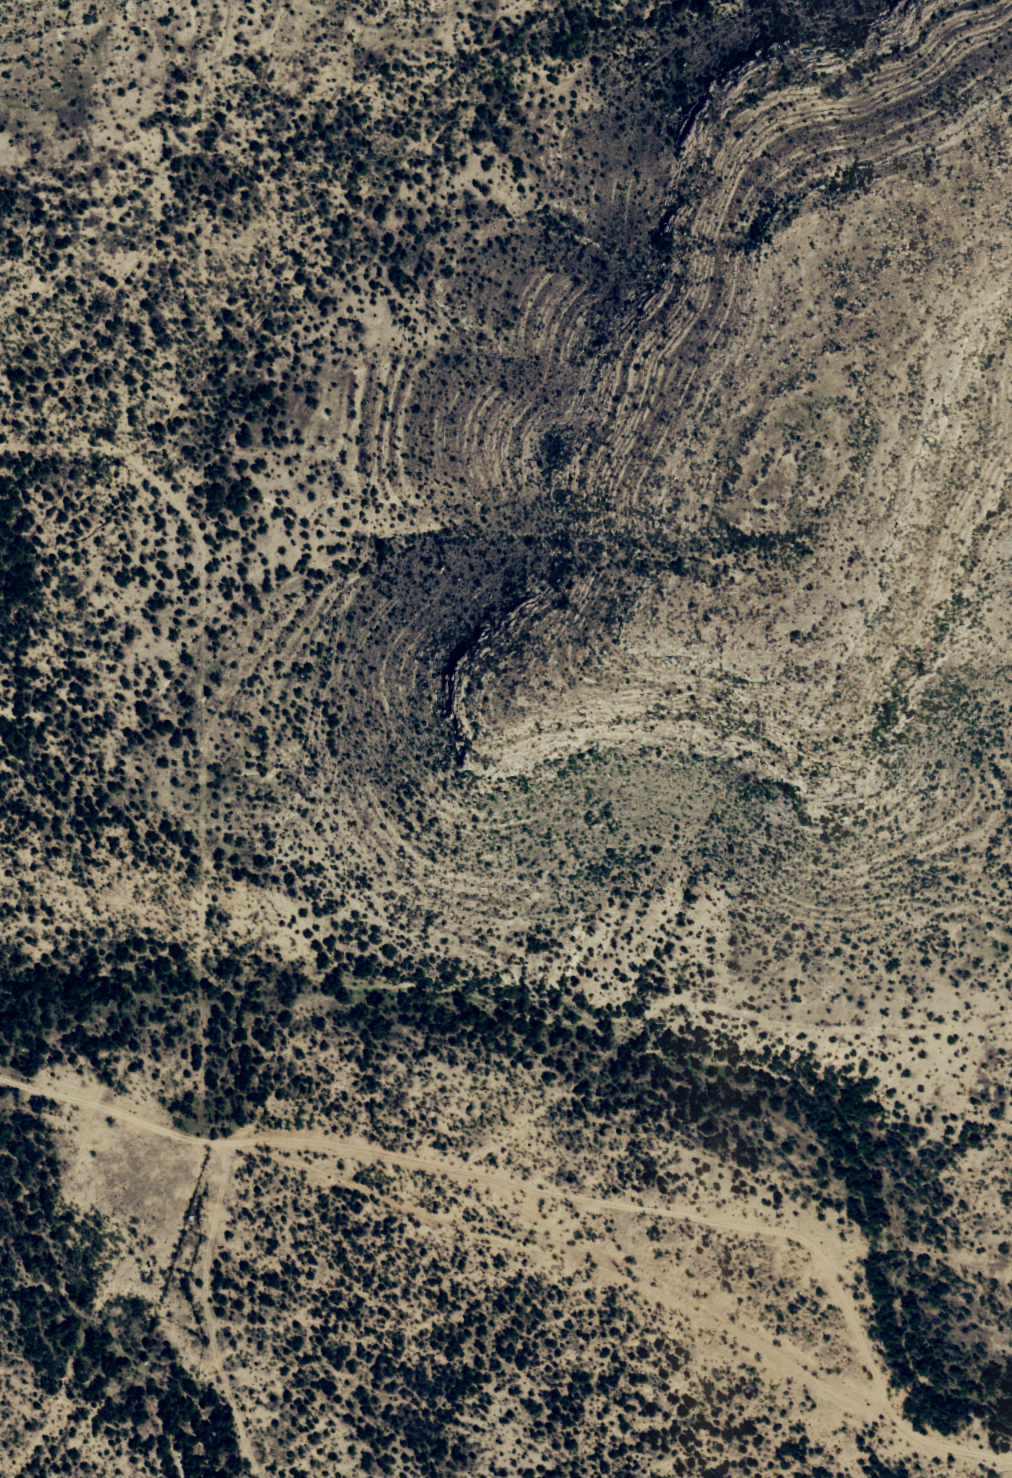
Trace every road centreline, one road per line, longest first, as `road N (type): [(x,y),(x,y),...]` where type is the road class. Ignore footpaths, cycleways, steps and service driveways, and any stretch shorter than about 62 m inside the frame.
road 1 (track): [(0,1132),(205,1163),(575,1272),(852,1436),(996,1477)]

